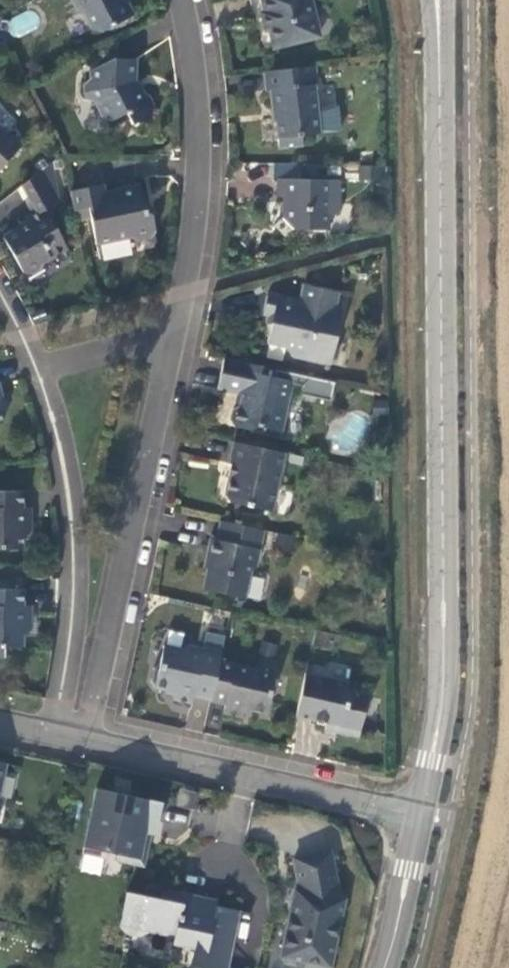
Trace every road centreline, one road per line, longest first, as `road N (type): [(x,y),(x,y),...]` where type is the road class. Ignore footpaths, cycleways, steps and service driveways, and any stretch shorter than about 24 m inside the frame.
road 1 (tertiary): [(428,0),(442,660),(411,823)]
road 2 (residential): [(87,760),(173,343)]
road 3 (residential): [(52,753),(77,625),(77,535),(66,457),(41,372)]
road 4 (residential): [(173,343),(202,186),(182,0)]
road 5 (residential): [(236,789),(411,823)]
road 6 (residential): [(87,760),(236,789)]
road 7 (tertiary): [(411,823),(382,967)]
road 8 (residential): [(41,372),(173,343)]

